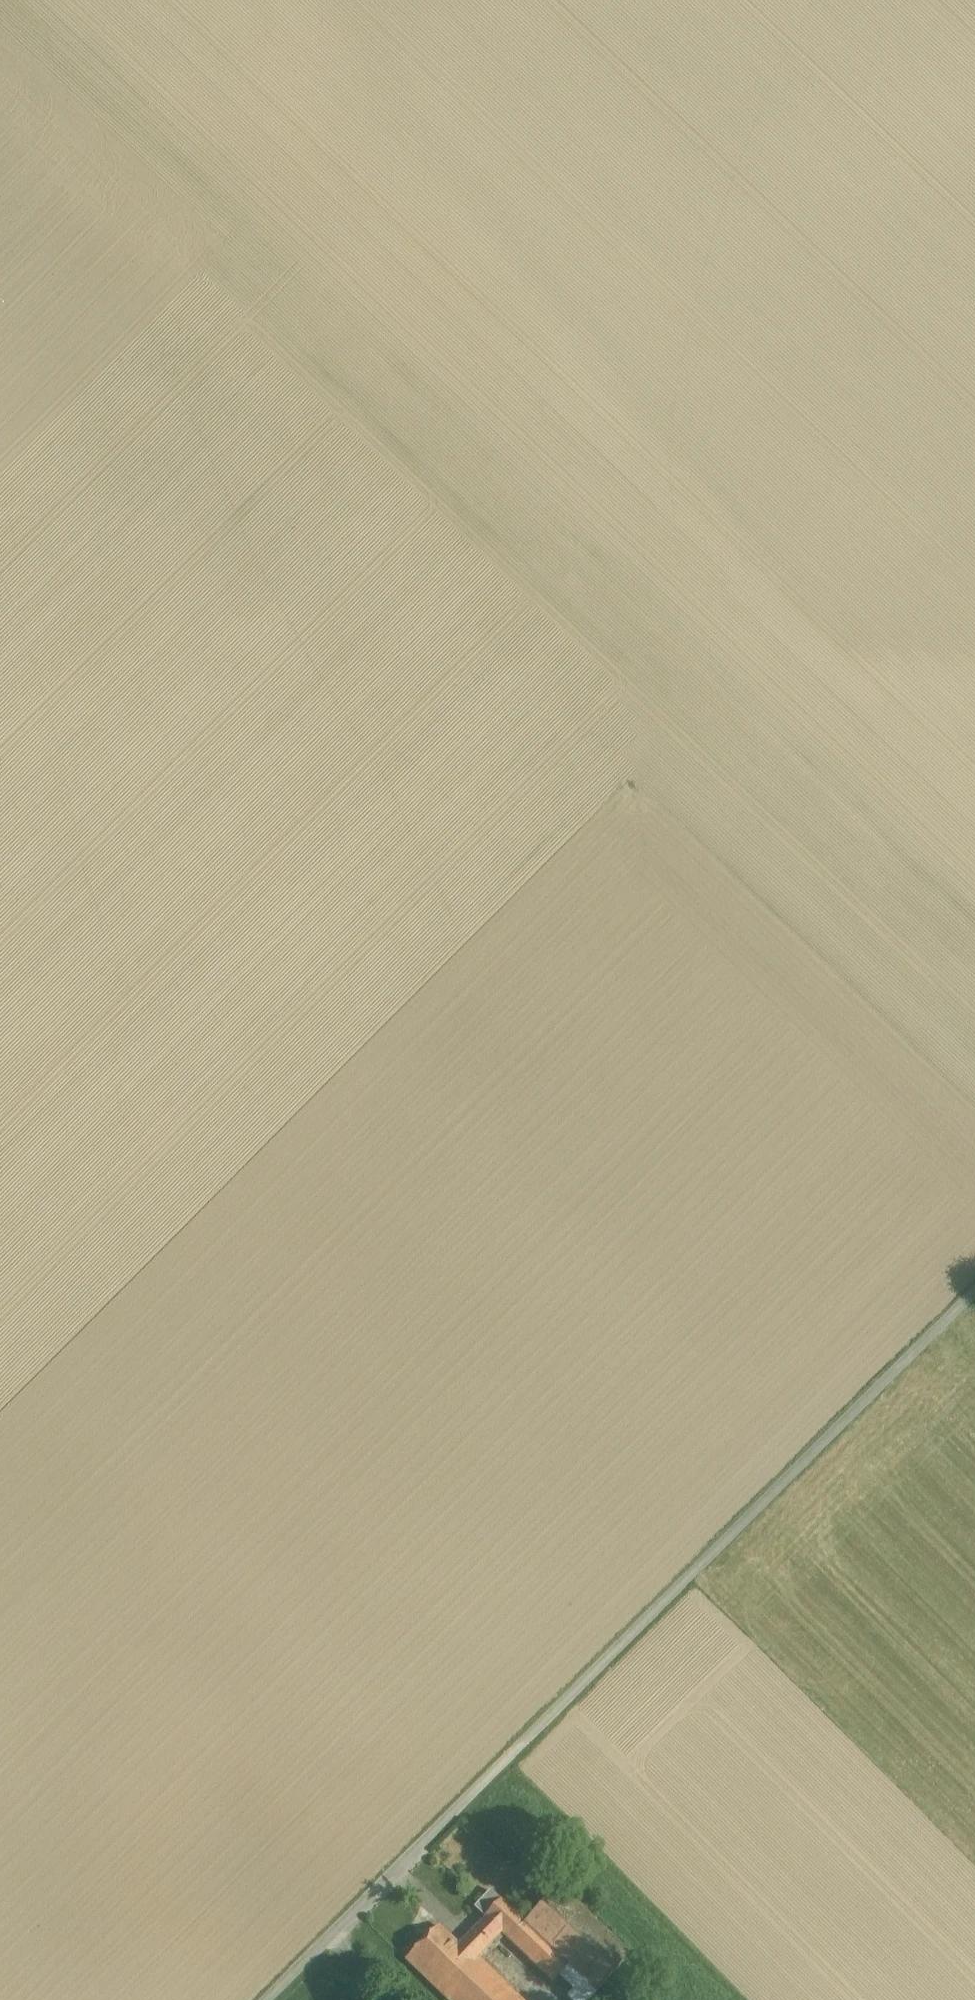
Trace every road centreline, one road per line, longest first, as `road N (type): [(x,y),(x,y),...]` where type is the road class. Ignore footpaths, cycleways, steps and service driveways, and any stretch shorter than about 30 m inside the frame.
road 1 (unclassified): [(268,1999),(974,1294)]

